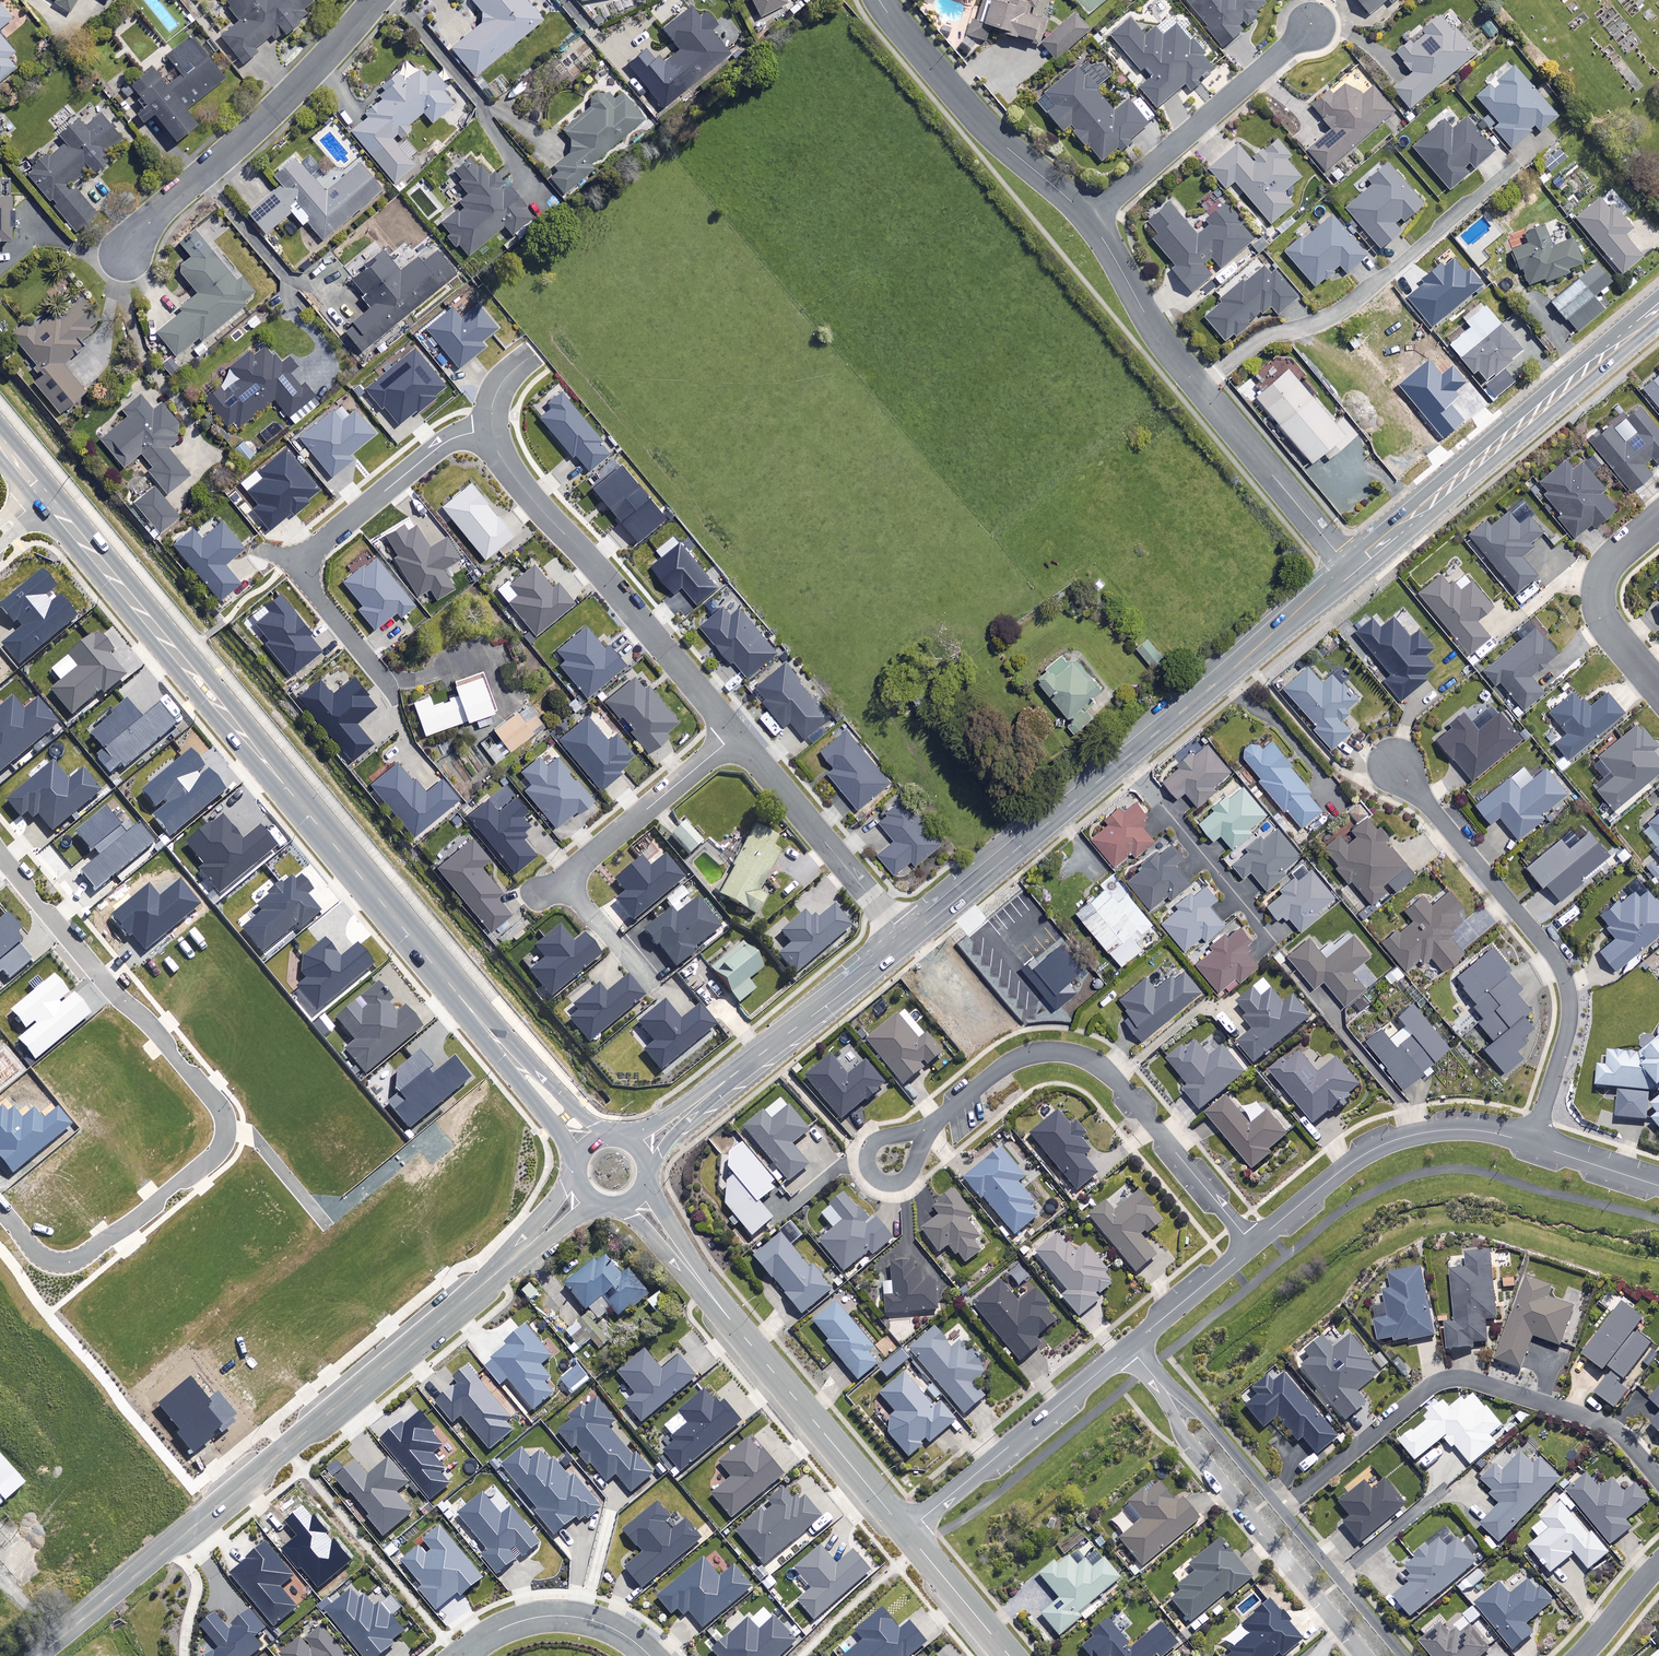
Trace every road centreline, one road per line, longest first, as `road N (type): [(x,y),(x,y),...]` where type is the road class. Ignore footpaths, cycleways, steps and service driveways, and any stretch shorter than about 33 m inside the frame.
road 1 (tertiary): [(590,1141),(496,1041),(44,495)]
road 2 (unclassified): [(583,1195),(38,1655)]
road 3 (residential): [(1658,1479),(1604,1423),(1452,1377),(1431,1385),(1272,1517)]
road 4 (residential): [(1533,1145),(1568,1032),(1567,983),(1546,946),(1395,763)]
road 5 (residential): [(1252,1244),(1089,1059),(1056,1051),(1019,1056),(925,1131)]
road 6 (tertiary): [(636,1202),(905,1532)]
road 7 (residential): [(1532,151),(1351,303),(1266,335),(1199,387)]
road 8 (tertiary): [(1658,307),(1352,569)]
road 9 (residential): [(736,734),(511,472),(491,428)]
road 10 (residential): [(127,257),(150,221),(283,101),(377,0)]
road 11 (residential): [(0,855),(210,1096),(227,1131)]
road 12 (tertiary): [(907,940),(643,1148)]
road 13 (residential): [(1252,1244),(1348,1165),(1391,1141),(1468,1130),(1533,1145)]
road 14 (residential): [(880,0),(984,126),(1090,218)]
road 15 (residential): [(0,1209),(39,1255),(68,1262),(197,1170),(227,1131)]
road 16 (tertiary): [(1352,569),(1124,759)]
road 17 (residential): [(1312,26),(1090,218)]
road 18 (residential): [(905,1532),(1130,1346)]
road 19 (tertiary): [(1124,759),(907,940)]
road 20 (residential): [(907,940),(736,734)]
road 21 (residential): [(1199,387),(1352,569)]
road 22 (residential): [(303,558),(442,444),(491,428)]
road 23 (residential): [(562,880),(736,734)]
road 24 (residential): [(1124,759),(1270,933)]
road 25 (residential): [(1130,1346),(1272,1517)]
road 26 (residential): [(1658,519),(1607,565),(1598,591),(1605,620),(1658,688)]
road 27 (residential): [(651,1655),(620,1631),(562,1615),(494,1633),(461,1655)]
road 28 (residential): [(1090,218),(1161,340),(1199,387)]
road 29 (residential): [(1272,1517),(1386,1655)]
road 30 (tertiary): [(905,1532),(1009,1655)]
road 31 (residential): [(1130,1346),(1252,1244)]
road 32 (residential): [(389,686),(305,580),(303,558)]
road 33 (residential): [(227,1131),(253,1137),(326,1224)]
road 34 (residential): [(652,985),(562,880)]
road 35 (residential): [(925,1131),(899,1182),(877,1180),(868,1166),(869,1147),(884,1138)]
road 36 (residential): [(1533,1145),(1658,1186)]
road 37 (residential): [(1581,1655),(1658,1563)]

